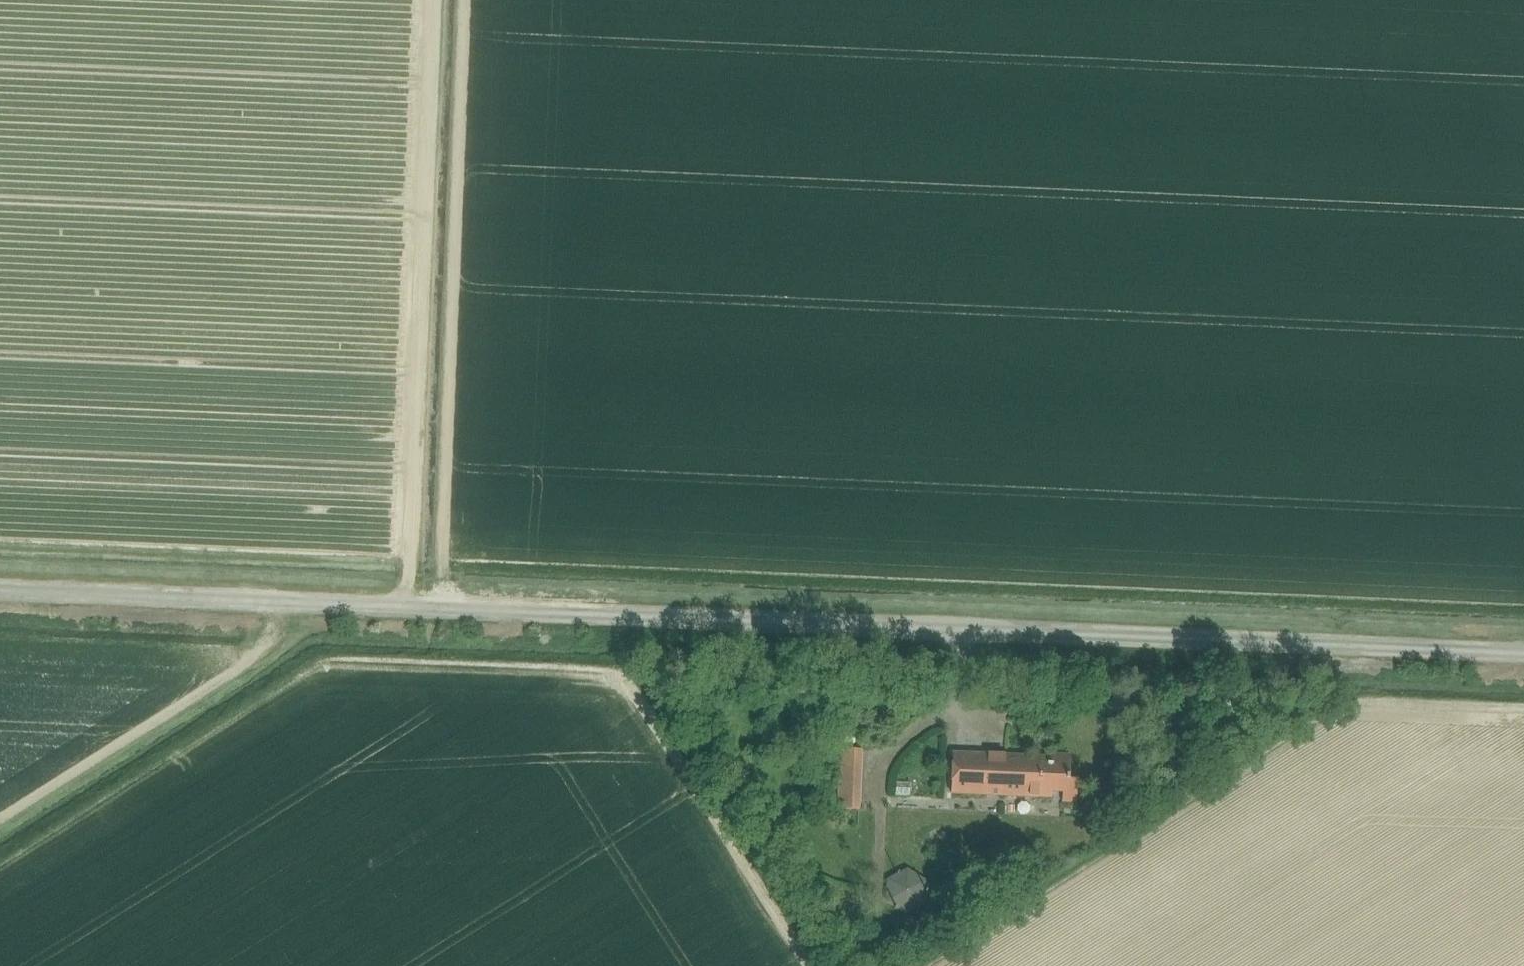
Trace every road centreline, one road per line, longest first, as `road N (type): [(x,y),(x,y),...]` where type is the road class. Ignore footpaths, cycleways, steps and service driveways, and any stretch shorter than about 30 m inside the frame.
road 1 (unclassified): [(1523,655),(0,591)]

